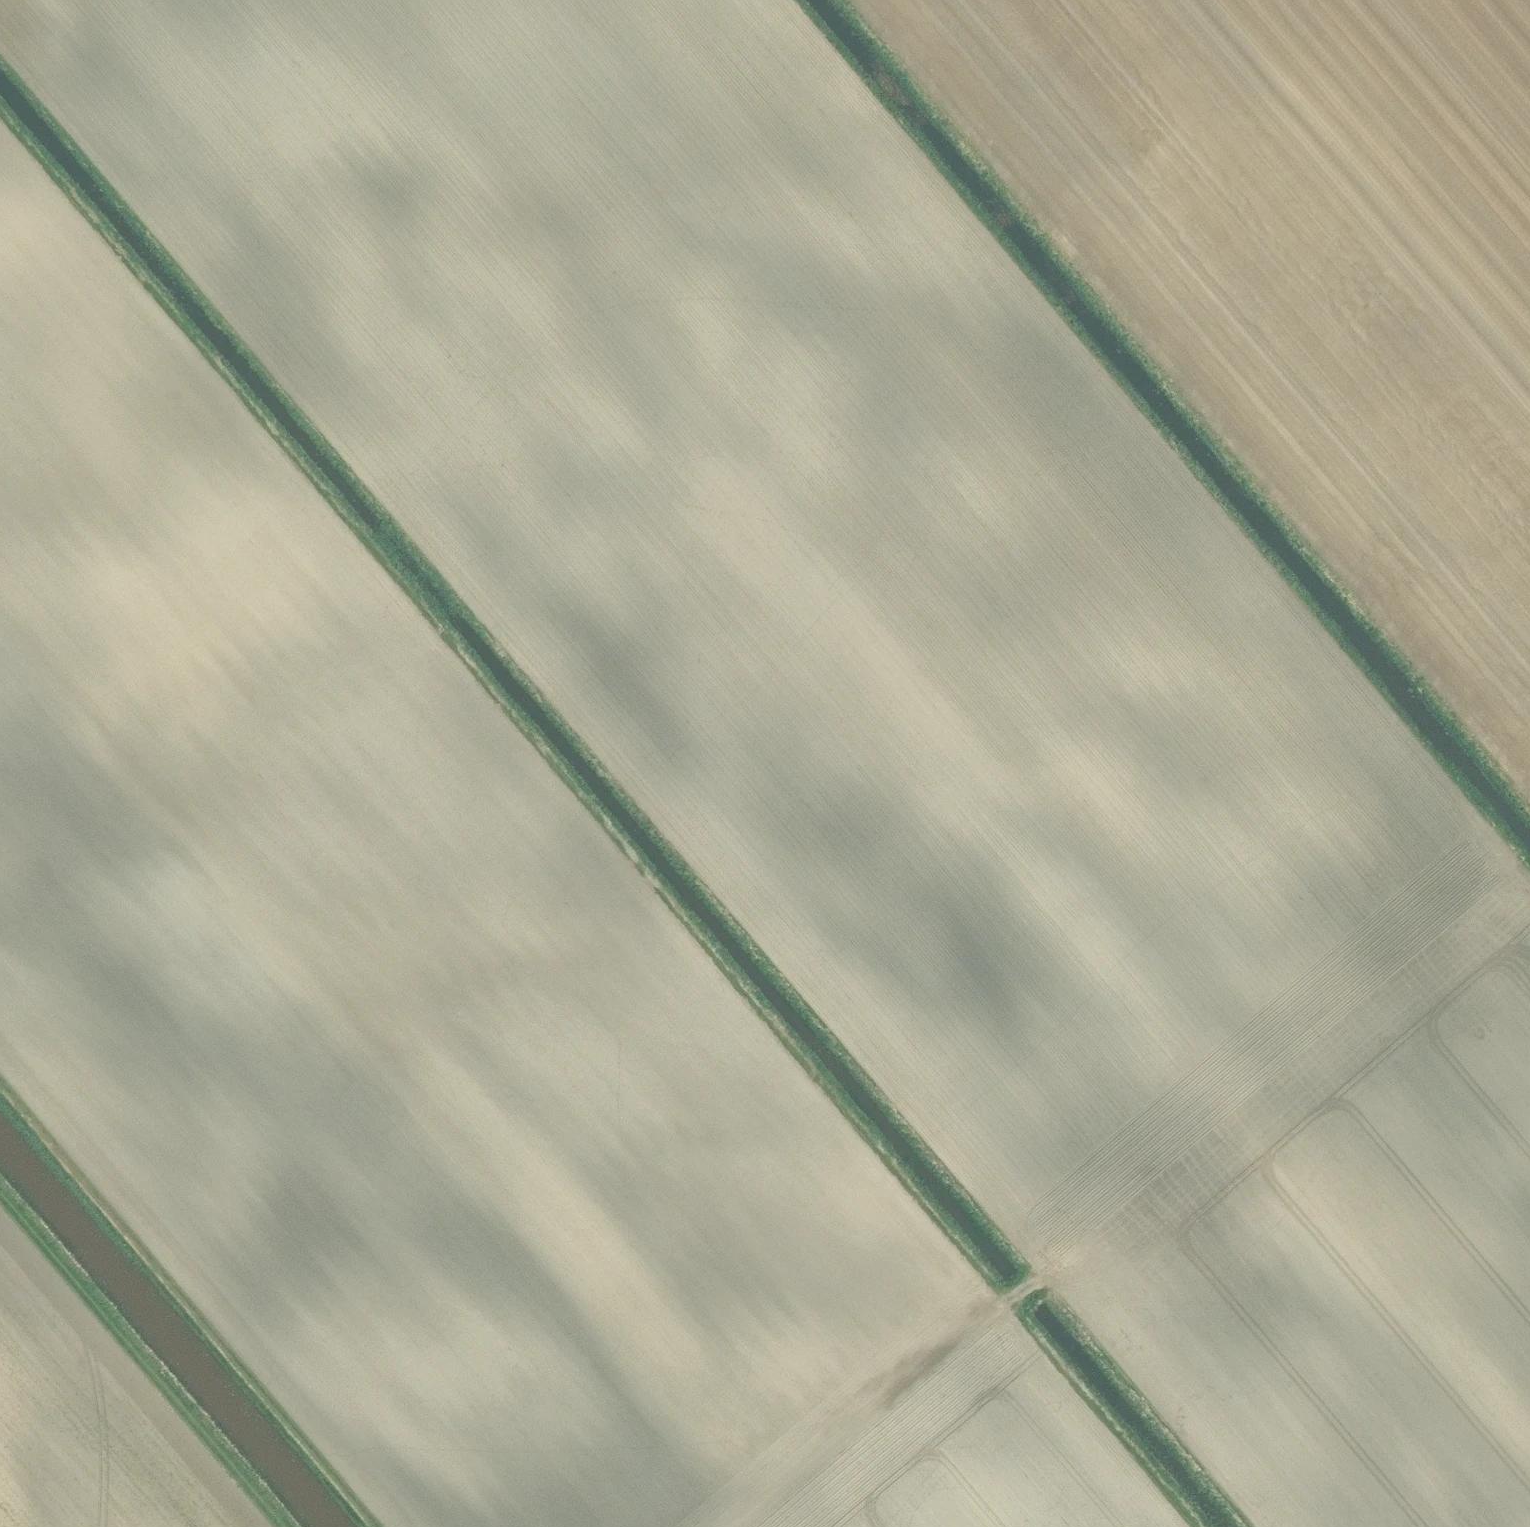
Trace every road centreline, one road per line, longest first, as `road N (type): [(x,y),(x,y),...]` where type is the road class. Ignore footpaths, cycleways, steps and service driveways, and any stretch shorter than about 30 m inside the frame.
road 1 (track): [(0,1184),(290,1526)]

